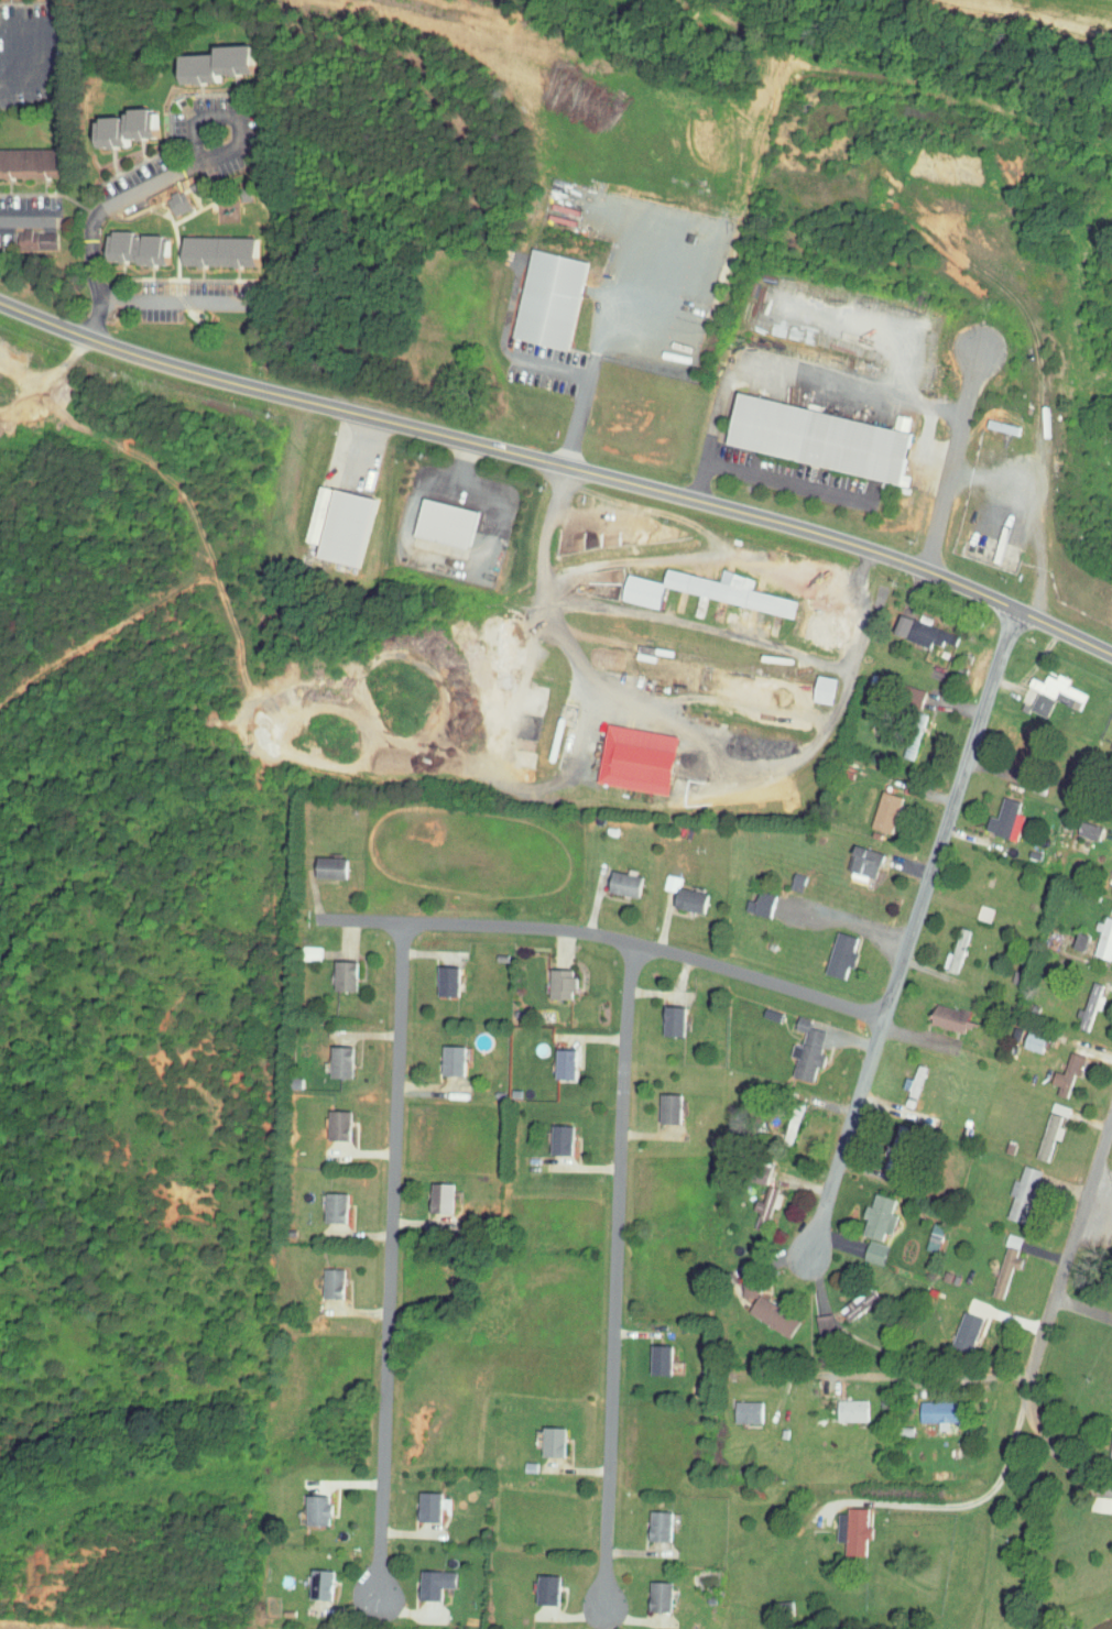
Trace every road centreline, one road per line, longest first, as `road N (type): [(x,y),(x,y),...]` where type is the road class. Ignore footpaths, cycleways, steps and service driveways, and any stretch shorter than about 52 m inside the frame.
road 1 (residential): [(1111,654),(1016,606),(849,544),(216,381),(0,305)]
road 2 (residential): [(1016,606),(805,1275)]
road 3 (residential): [(881,1017),(606,949),(288,931)]
road 4 (residential): [(824,1511),(864,1501),(967,1505),(994,1489),(1111,1134)]
road 5 (residential): [(99,345),(100,296),(89,259),(95,230),(121,201),(149,192),(241,147),(237,112),(190,120),(199,167)]
road 6 (residential): [(397,936),(383,1351)]
road 7 (residential): [(625,954),(617,1354)]
road 8 (residential): [(617,1354),(606,1607)]
road 9 (residential): [(383,1351),(380,1601)]
road 10 (residential): [(919,568),(982,348)]

